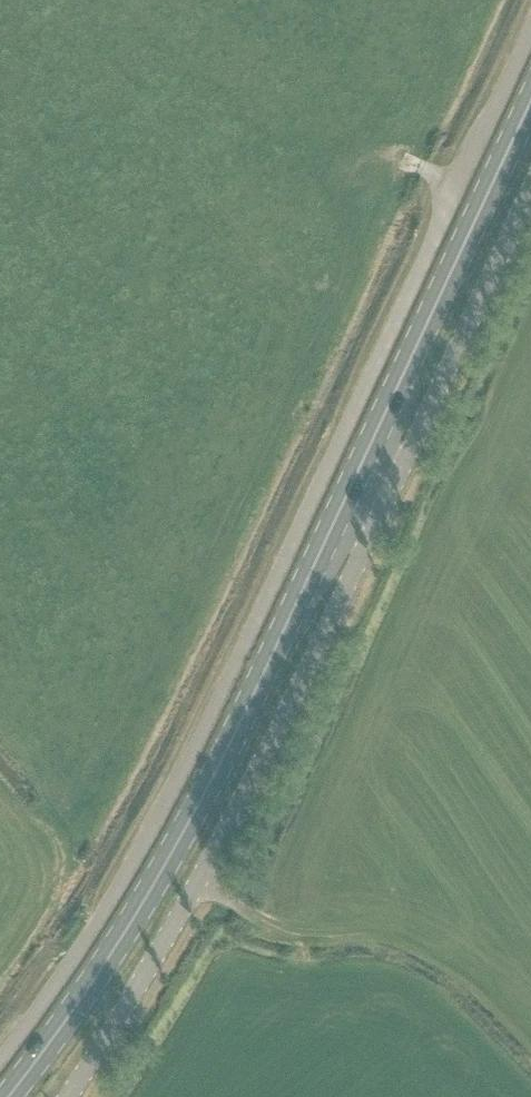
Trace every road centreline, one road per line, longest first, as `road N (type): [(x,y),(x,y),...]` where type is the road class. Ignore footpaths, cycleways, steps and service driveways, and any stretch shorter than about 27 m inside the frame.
road 1 (unclassified): [(0,1061),(114,894),(200,738),(530,32)]
road 2 (primary): [(7,1096),(97,974),(184,831),(530,100)]
road 3 (unclassified): [(68,1096),(243,798),(530,190)]

